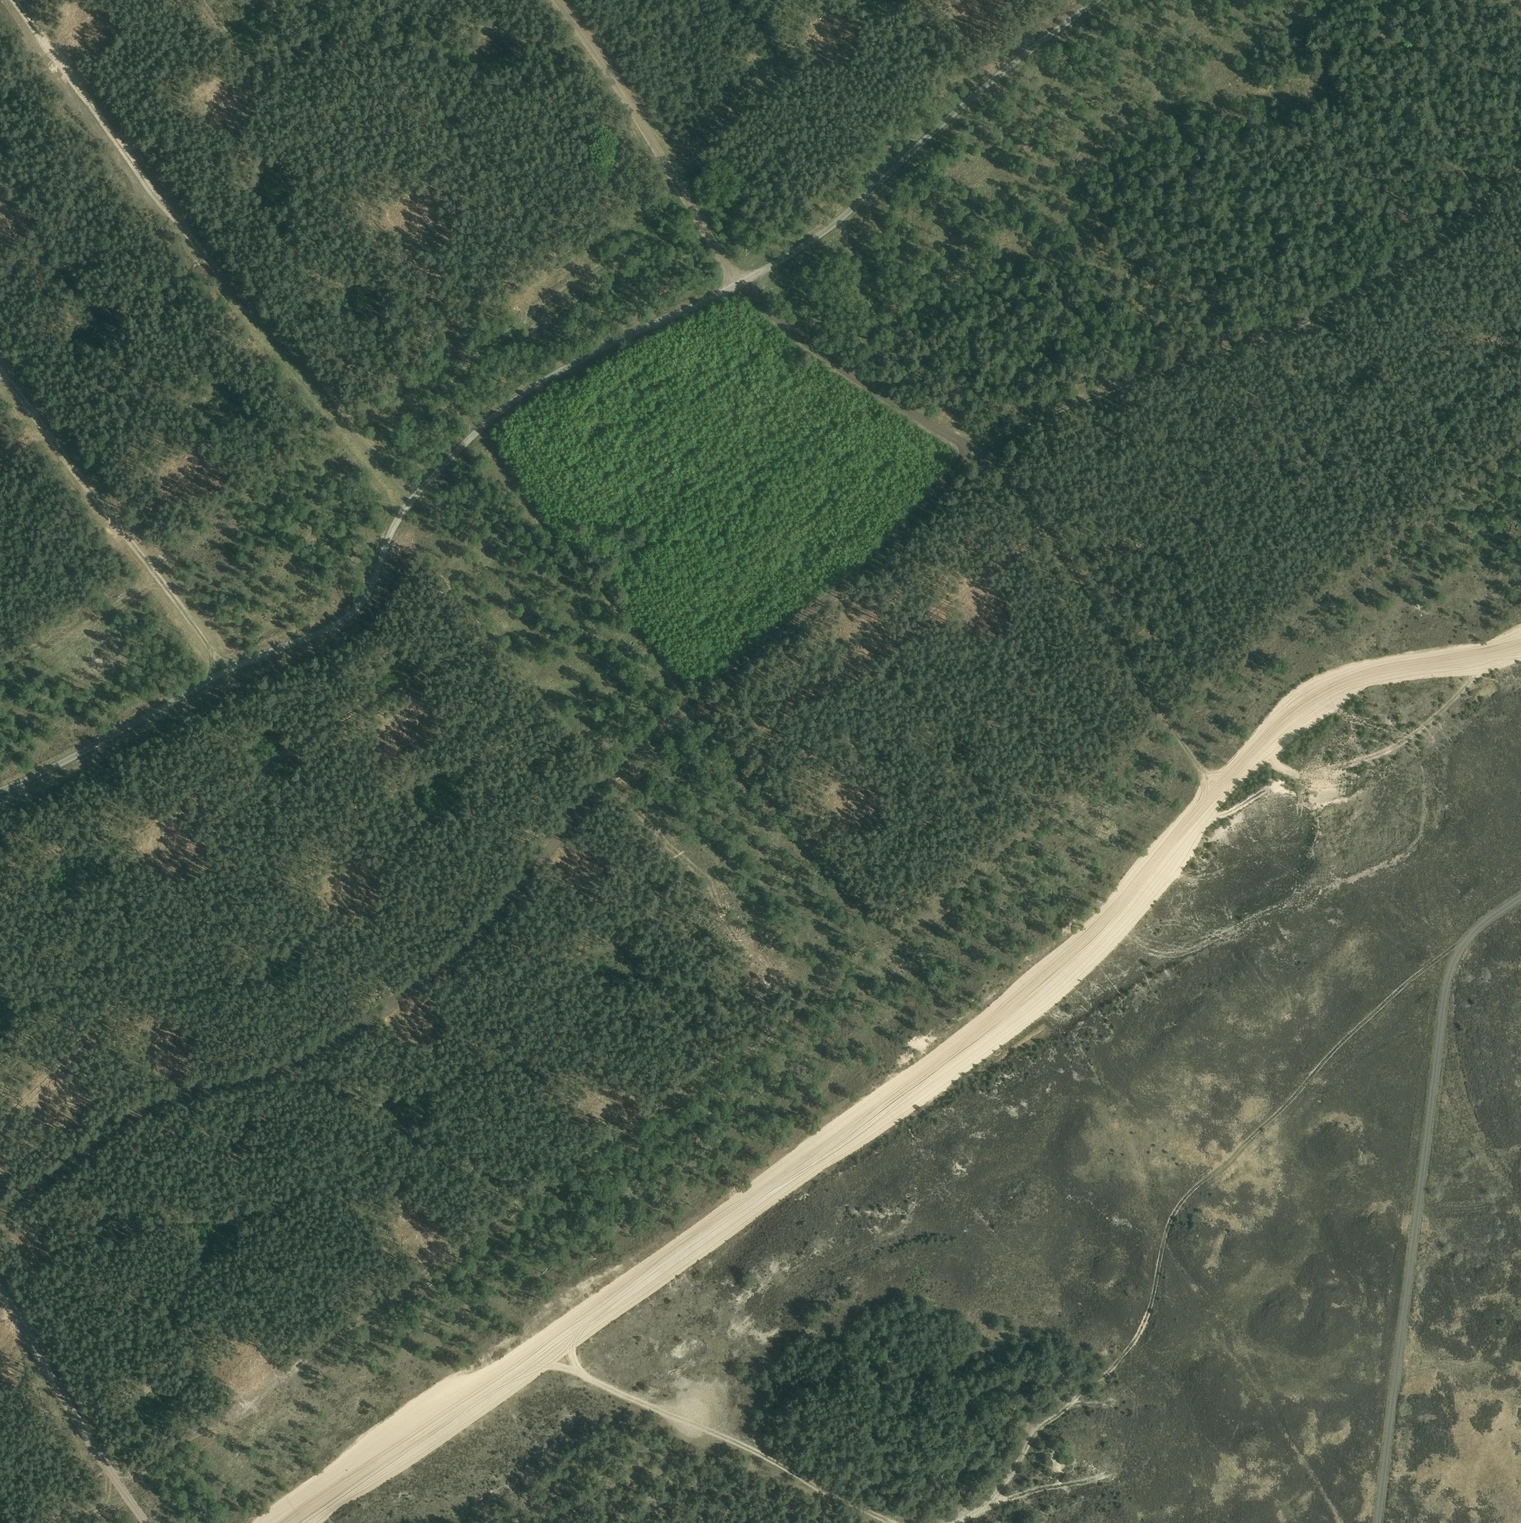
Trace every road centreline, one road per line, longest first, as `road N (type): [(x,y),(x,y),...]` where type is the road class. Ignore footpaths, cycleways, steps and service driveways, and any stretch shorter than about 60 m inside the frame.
road 1 (unclassified): [(0,787),(66,759),(230,666),(346,619),(374,583),(394,525),(484,422),(572,361),(807,242),(1094,0)]
road 2 (unclassified): [(1377,1522),(1447,982),(1483,920),(1520,891)]

